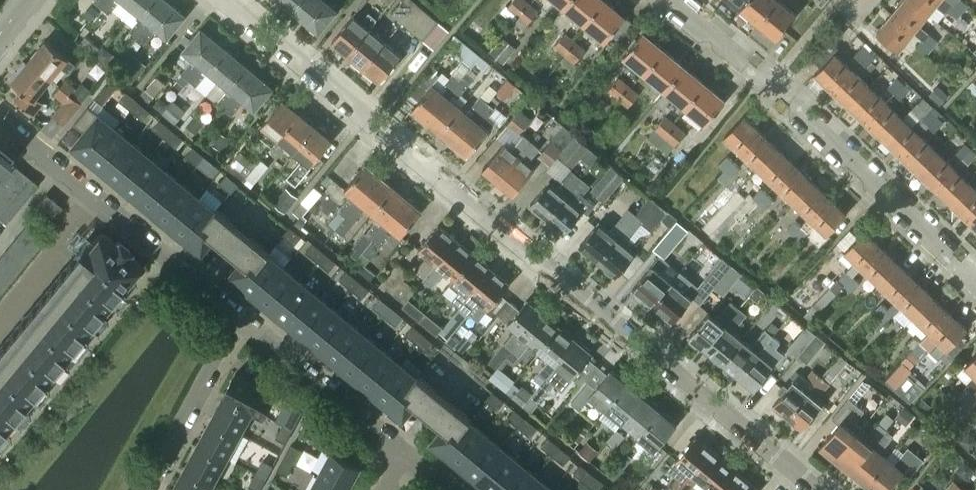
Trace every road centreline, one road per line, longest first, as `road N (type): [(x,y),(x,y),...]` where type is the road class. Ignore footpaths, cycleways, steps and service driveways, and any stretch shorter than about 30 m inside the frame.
road 1 (residential): [(811,489),(225,0)]
road 2 (residential): [(975,283),(768,83),(670,0)]
road 3 (residential): [(246,318),(0,114)]
road 4 (residential): [(408,454),(246,318)]
road 5 (residential): [(246,318),(146,489)]

